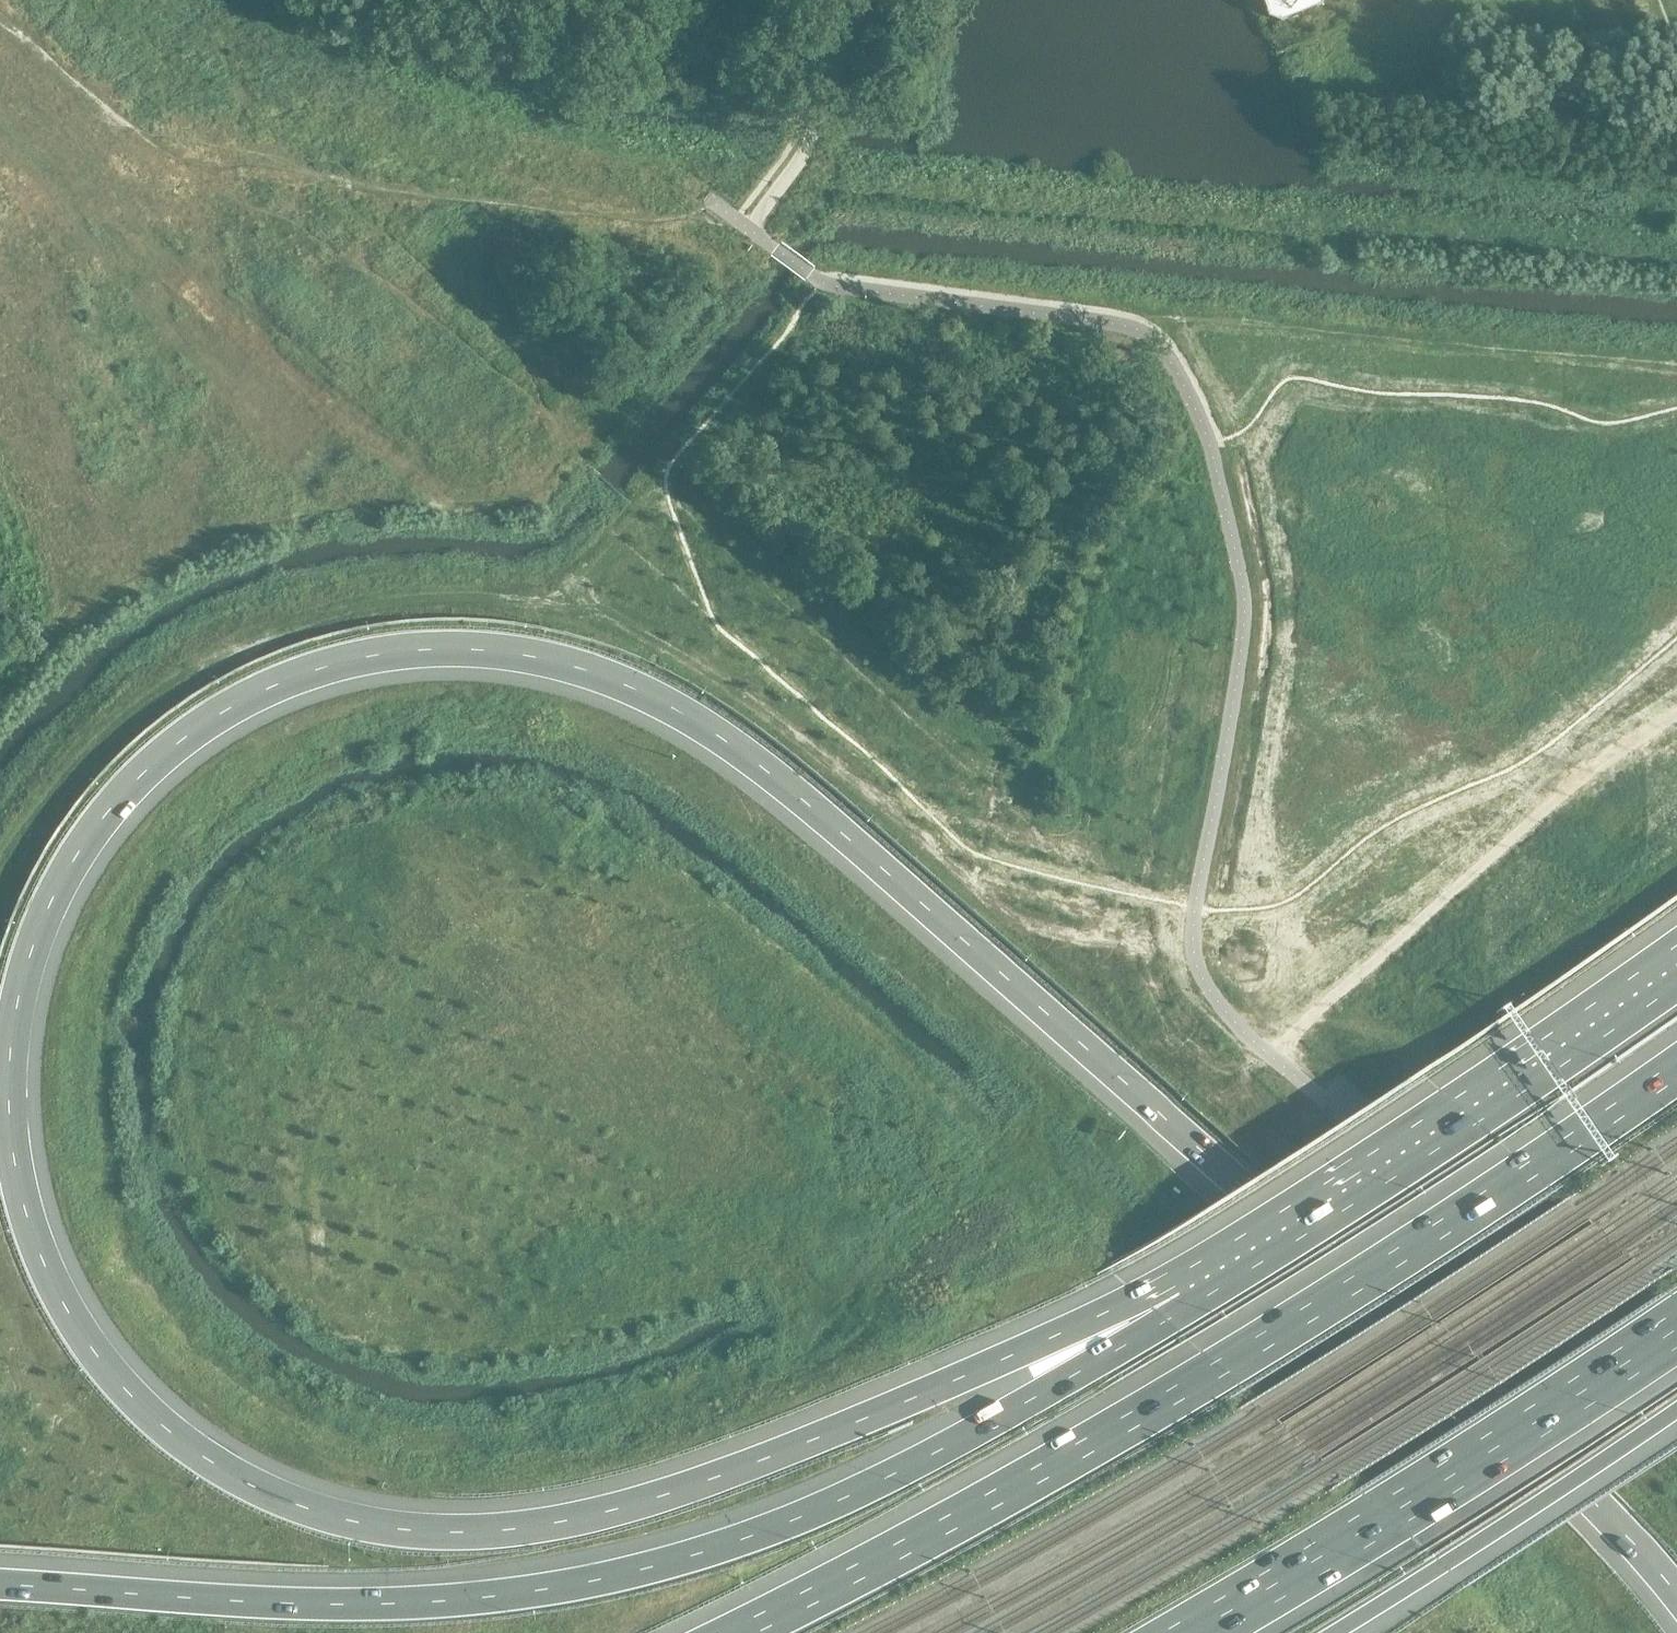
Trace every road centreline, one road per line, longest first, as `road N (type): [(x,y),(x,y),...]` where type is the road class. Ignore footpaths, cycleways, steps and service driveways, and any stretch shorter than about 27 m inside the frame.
road 1 (motorway): [(1185,1308),(1022,1351),(671,1493),(567,1521),(464,1533),(357,1523),(308,1509),(214,1465),(135,1401),(99,1357),(47,1267),(17,1168),(12,1118),(12,1064),(31,961),(73,868),(138,783),(175,749),(265,693),(367,661),(472,653),(522,657),(623,688),(759,768),(1504,1400),(1676,1597)]
road 2 (motorway): [(1185,1308),(926,1459),(736,1544),(652,1569),(412,1605),(0,1588)]
road 3 (motorway): [(1676,1067),(1533,1173),(1233,1364),(738,1632)]
road 4 (track): [(0,170),(75,182),(154,142),(523,211),(662,221),(715,204)]
road 5 (motorway): [(1676,981),(1476,1122),(1185,1308)]
road 6 (motorway): [(1190,1632),(1676,1329)]
road 7 (track): [(1134,328),(1179,322),(1676,365)]
road 8 (track): [(1676,714),(1557,797),(1273,1055)]
road 9 (track): [(446,603),(562,591),(591,569),(666,479),(672,461),(788,343),(823,282)]
road 10 (motorway): [(1334,1632),(1676,1408)]
road 11 (track): [(256,163),(531,401)]

